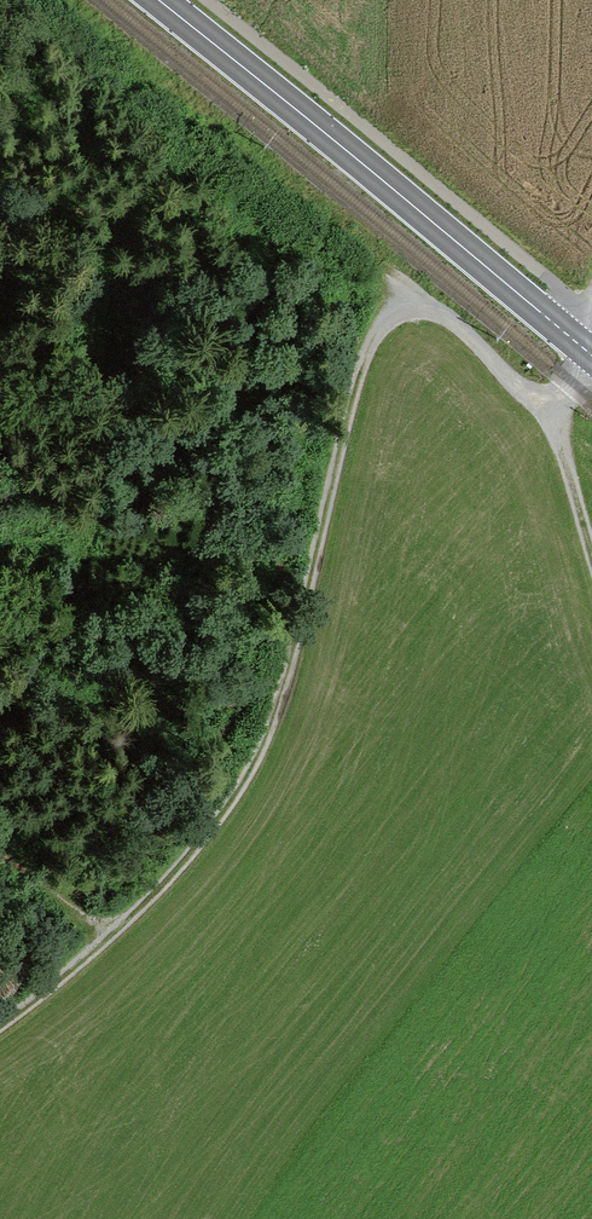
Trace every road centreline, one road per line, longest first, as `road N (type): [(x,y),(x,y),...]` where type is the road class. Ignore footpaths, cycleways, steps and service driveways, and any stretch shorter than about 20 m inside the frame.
road 1 (track): [(555,409),(505,380),(444,318),(409,310),(381,322),(363,355),(265,731),(228,797),(109,926)]
road 2 (primary): [(591,355),(169,0)]
road 3 (track): [(555,409),(569,498),(591,570)]
road 4 (track): [(109,926),(0,1020)]

